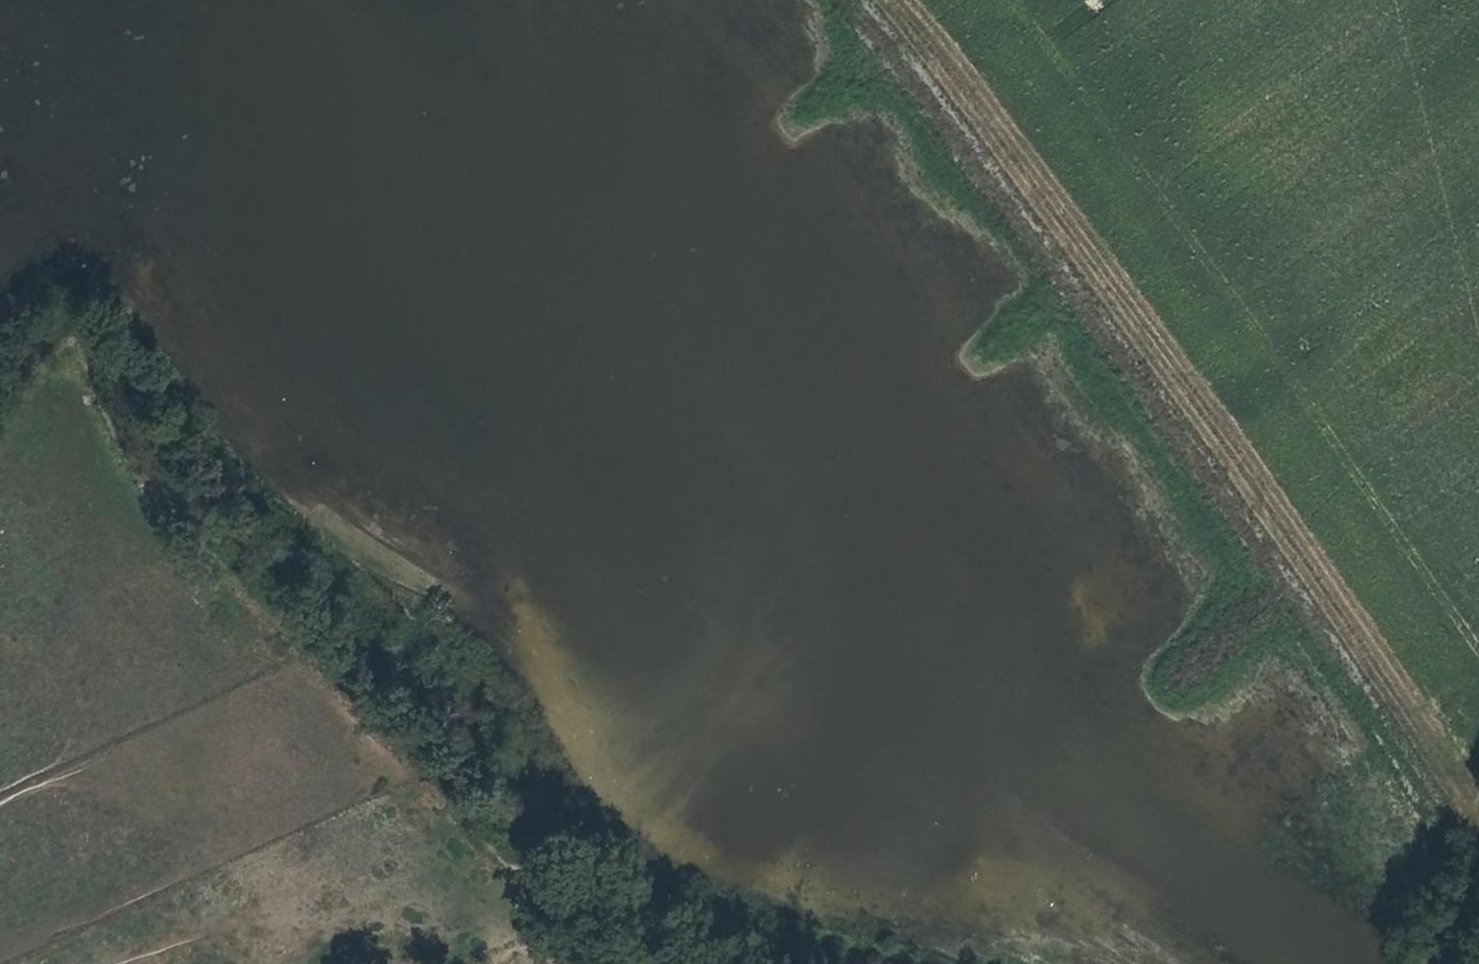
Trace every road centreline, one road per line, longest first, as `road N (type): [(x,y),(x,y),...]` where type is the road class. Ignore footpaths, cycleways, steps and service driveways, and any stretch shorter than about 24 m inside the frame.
road 1 (track): [(1422,963),(1478,834)]

